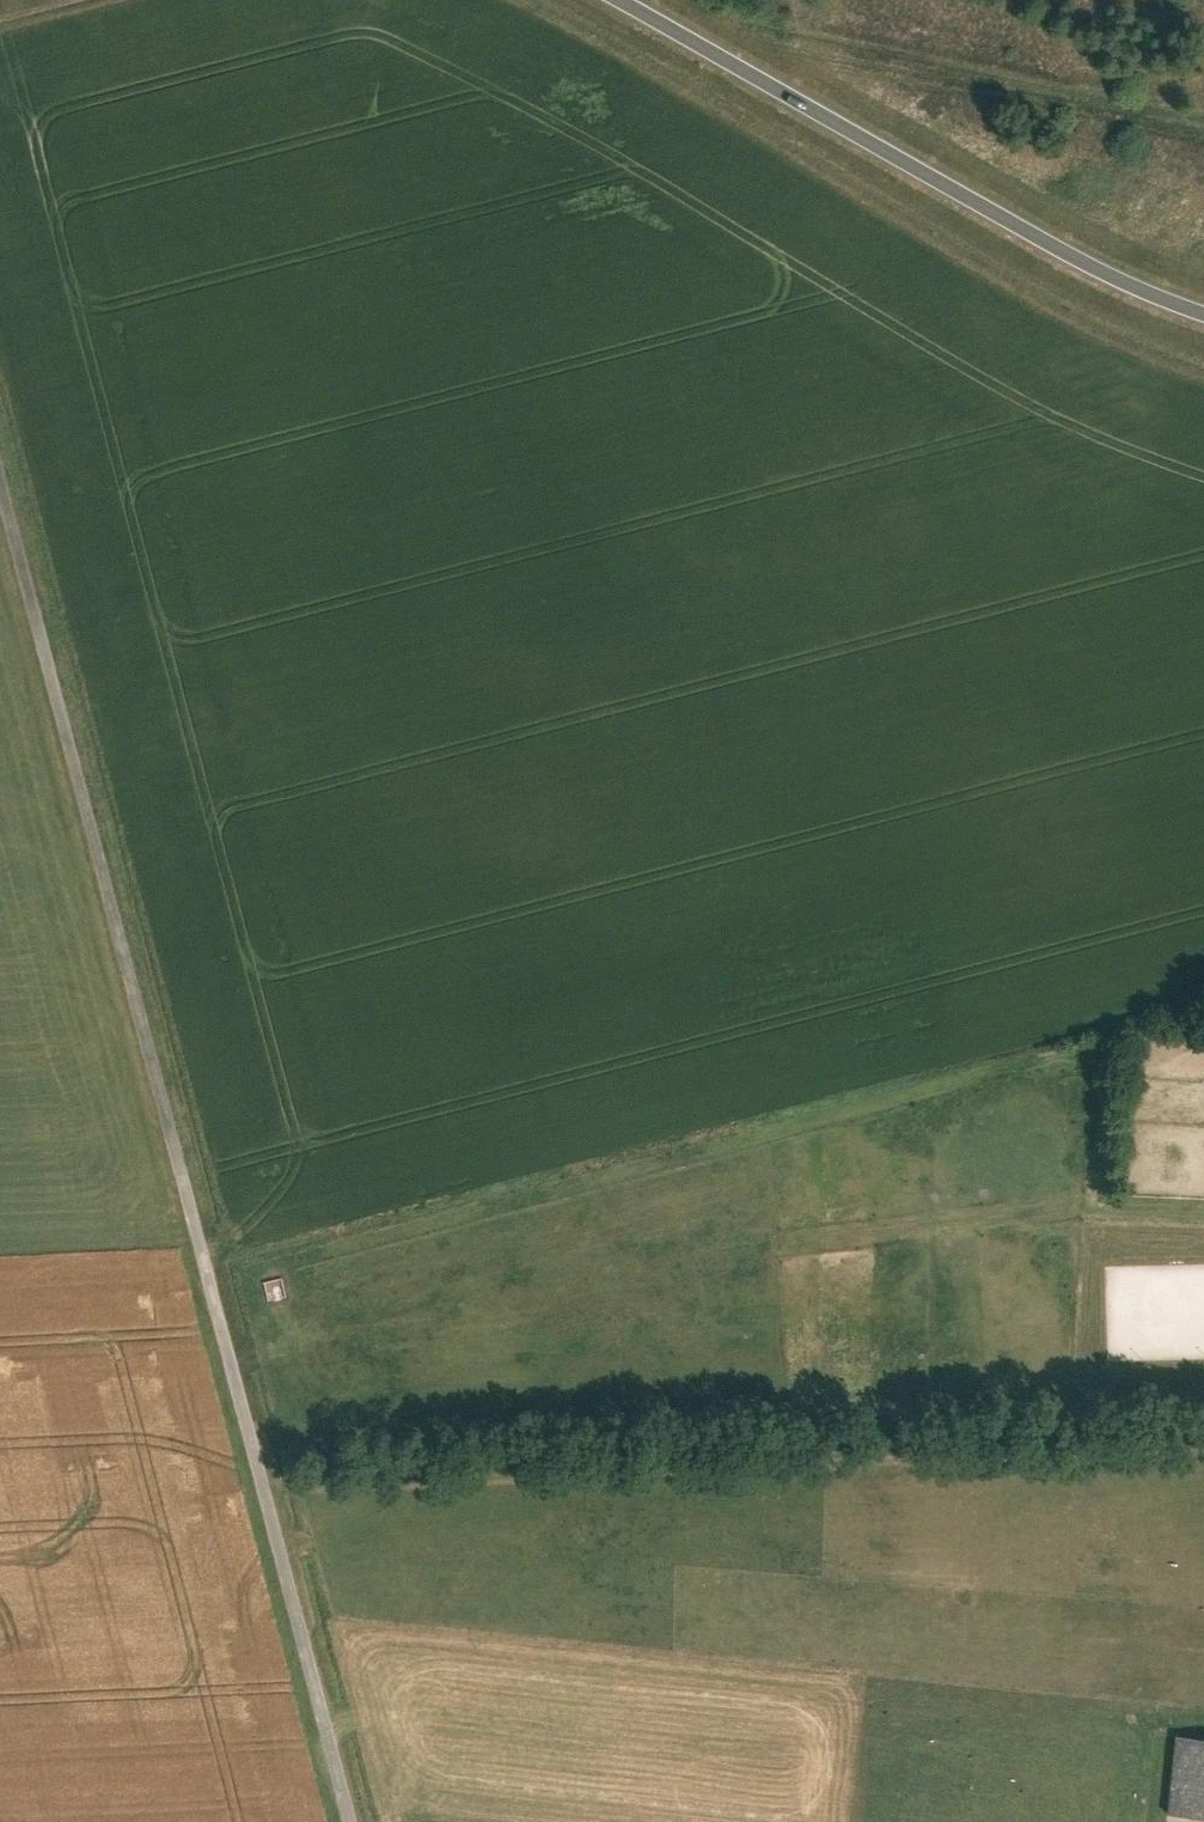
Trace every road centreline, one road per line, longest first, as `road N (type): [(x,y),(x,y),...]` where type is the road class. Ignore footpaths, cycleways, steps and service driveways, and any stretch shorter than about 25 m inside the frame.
road 1 (unclassified): [(350,1821),(0,485)]
road 2 (trunk): [(619,0),(1080,261),(1203,316)]

